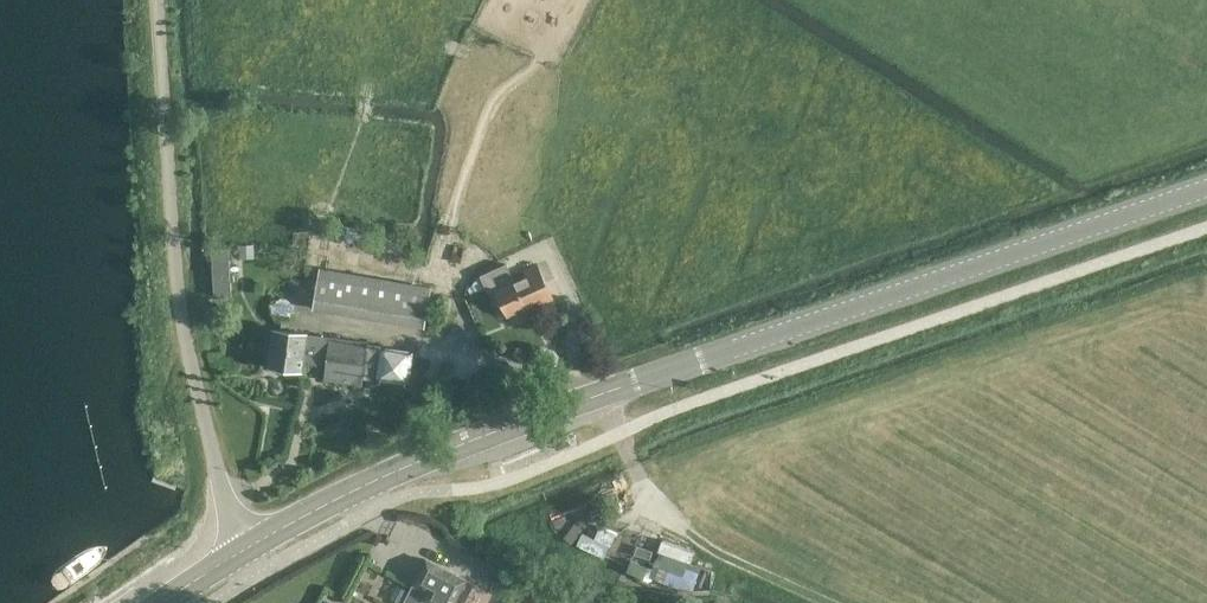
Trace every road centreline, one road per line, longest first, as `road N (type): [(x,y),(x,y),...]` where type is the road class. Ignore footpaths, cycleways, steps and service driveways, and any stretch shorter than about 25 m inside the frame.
road 1 (secondary): [(246,546),(433,456),(1206,189)]
road 2 (unclassified): [(246,546),(210,443),(183,307),(160,0)]
road 3 (track): [(835,602),(722,554),(659,510),(604,394)]

